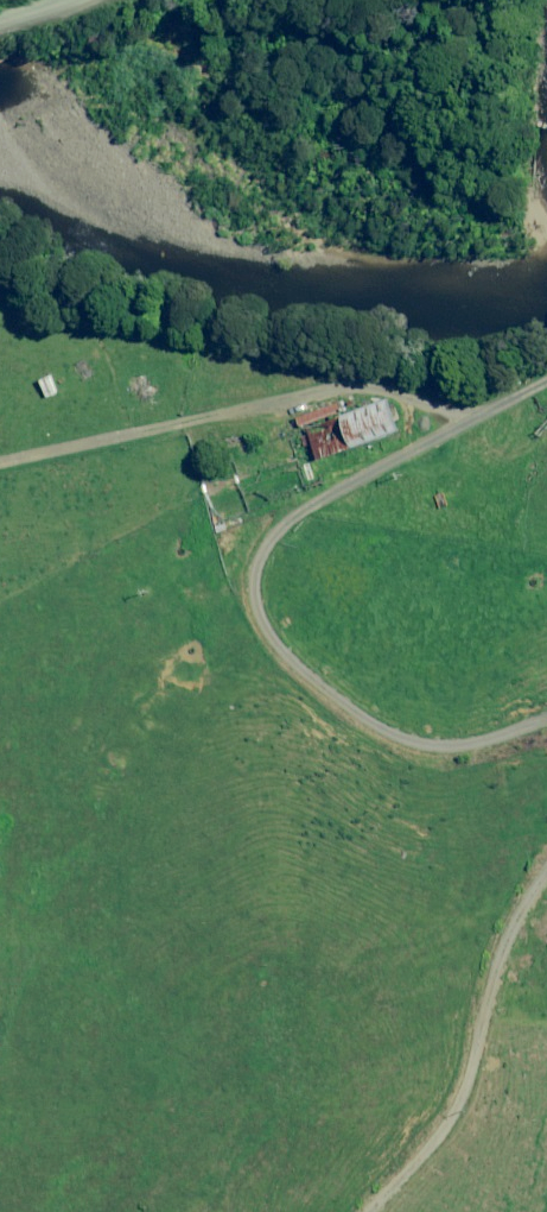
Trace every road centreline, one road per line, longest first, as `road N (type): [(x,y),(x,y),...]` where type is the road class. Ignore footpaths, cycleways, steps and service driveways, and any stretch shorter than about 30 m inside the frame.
road 1 (track): [(546,724),(369,744),(288,649),(274,541),(429,446)]
road 2 (track): [(0,462),(179,426),(429,446)]
road 3 (track): [(353,1211),(451,1108),(546,895)]
road 4 (track): [(429,446),(546,381)]

